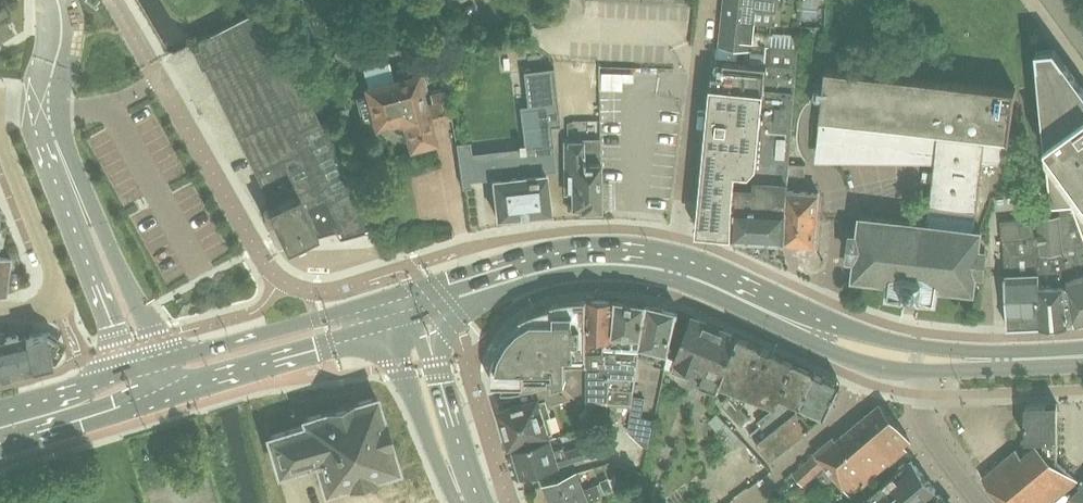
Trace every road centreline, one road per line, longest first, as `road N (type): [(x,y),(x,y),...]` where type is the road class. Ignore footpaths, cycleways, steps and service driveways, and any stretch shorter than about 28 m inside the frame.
road 1 (secondary): [(468,302),(548,277),(642,274),(712,294),(882,366),(1082,365)]
road 2 (secondary): [(1082,347),(964,353),(888,341),(678,257)]
road 3 (secondary): [(678,257),(575,250),(398,297)]
road 4 (residential): [(678,257),(708,0)]
road 5 (residential): [(0,128),(59,288),(59,301),(43,312),(0,310)]
road 6 (secondary): [(161,392),(395,326)]
road 7 (secondary): [(398,297),(167,360)]
road 8 (unclassified): [(167,360),(100,219),(78,194)]
road 9 (secondary): [(395,326),(458,502)]
road 10 (unclassified): [(78,194),(79,233),(133,369)]
road 11 (secondary): [(0,440),(161,392)]
road 12 (secondary): [(481,502),(437,361)]
road 13 (secondary): [(133,369),(0,410)]

